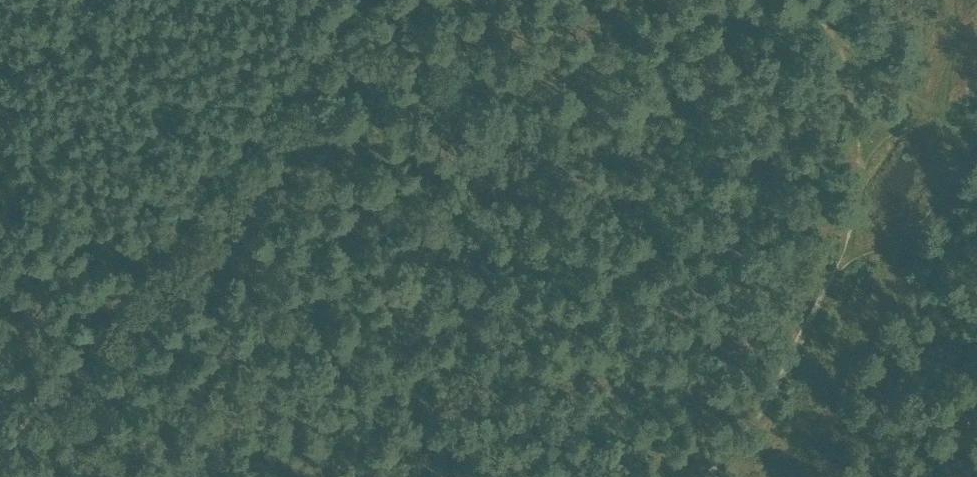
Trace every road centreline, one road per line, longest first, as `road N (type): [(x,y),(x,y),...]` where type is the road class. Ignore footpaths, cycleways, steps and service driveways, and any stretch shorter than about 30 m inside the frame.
road 1 (track): [(842,259),(764,411),(711,476)]
road 2 (track): [(845,44),(949,123)]

